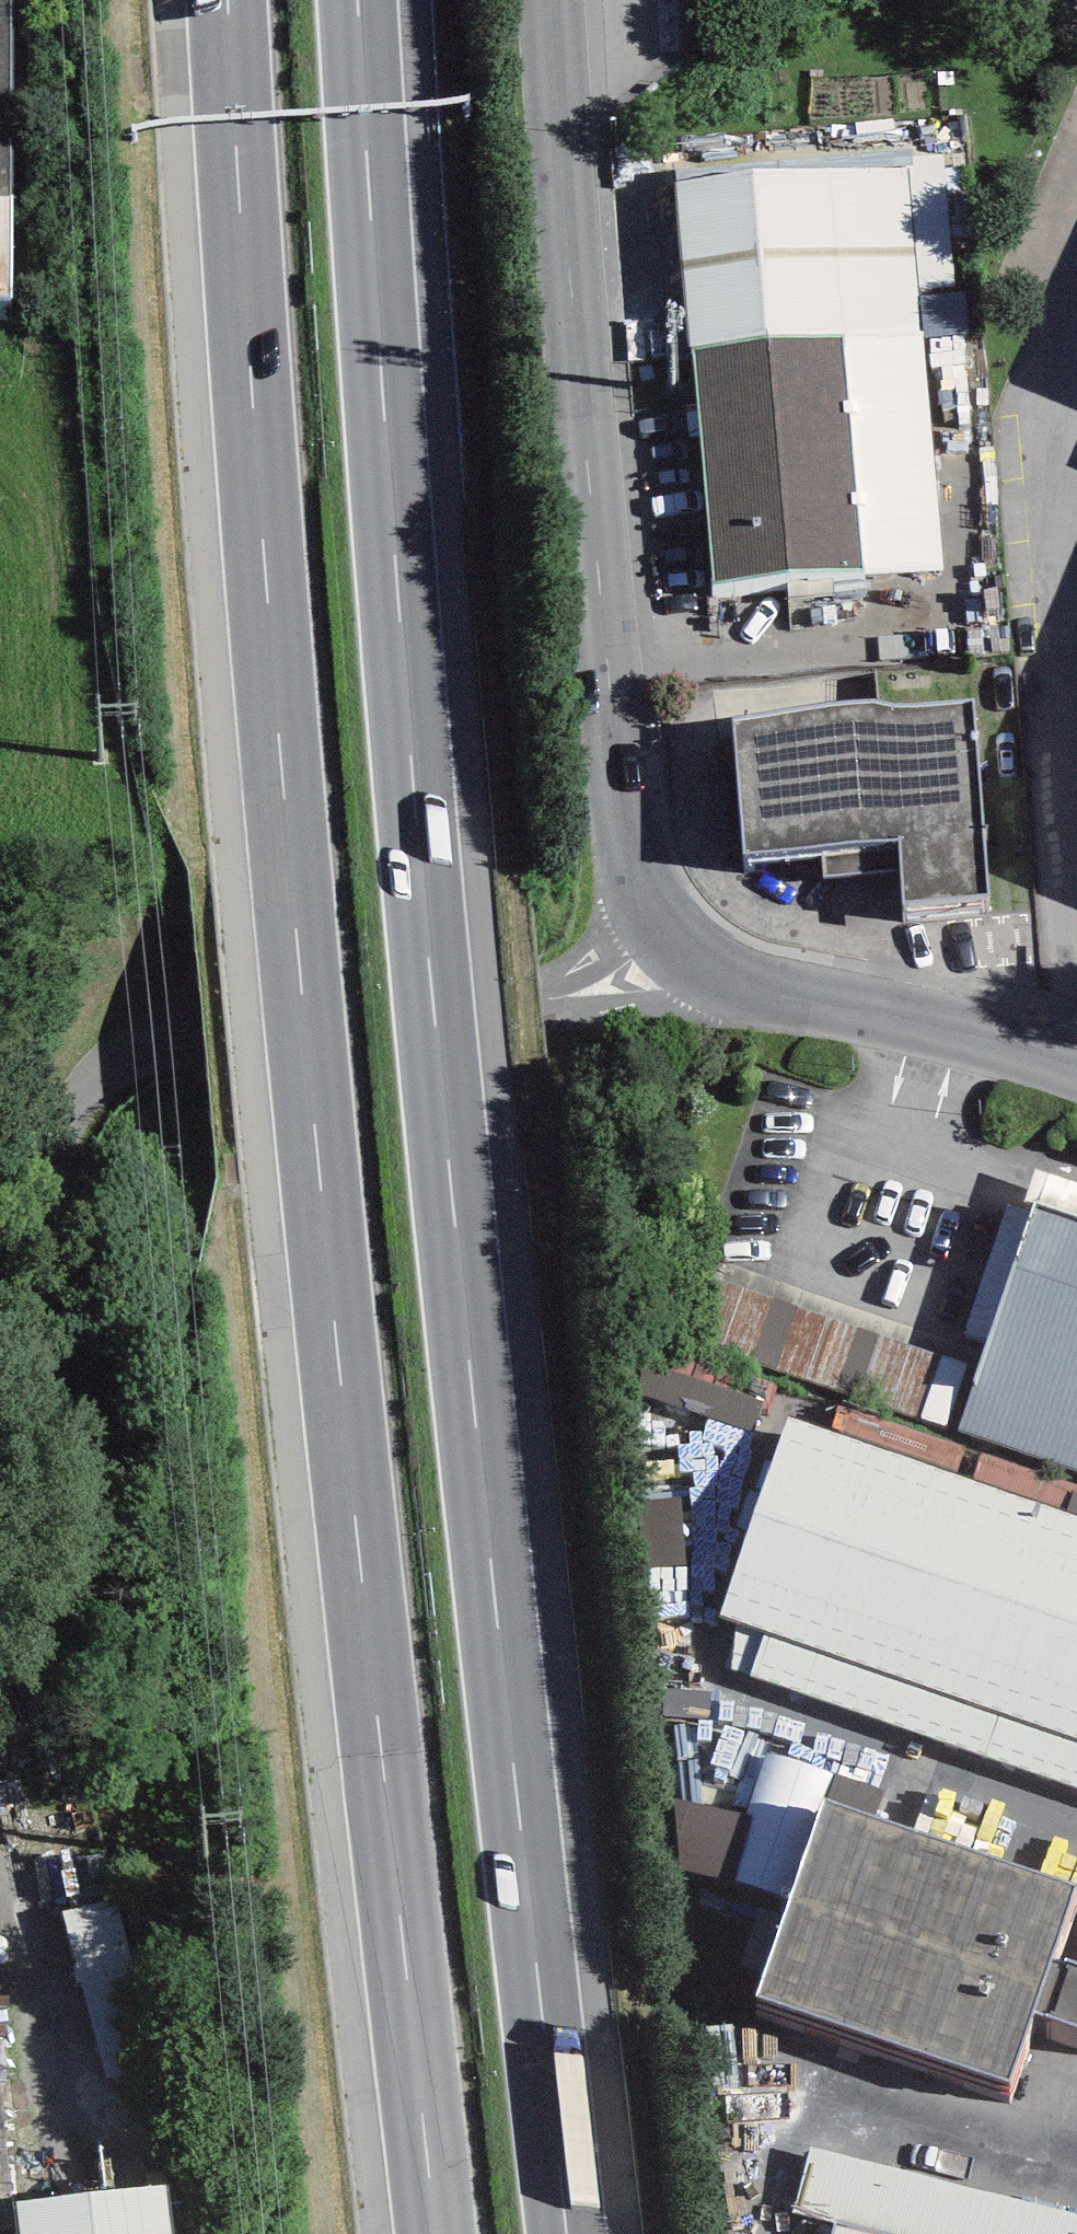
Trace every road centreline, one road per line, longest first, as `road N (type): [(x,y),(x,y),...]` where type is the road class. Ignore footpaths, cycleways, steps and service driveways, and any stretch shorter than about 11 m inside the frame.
road 1 (motorway): [(233,0),(301,894),(448,2233)]
road 2 (motorway): [(570,2233),(423,872),(367,0)]
road 3 (residential): [(1076,1068),(723,979),(685,956),(644,908),(628,833),(562,195),(553,0)]
road 4 (unclassified): [(1076,303),(1053,364),(1047,425),(1076,895)]

